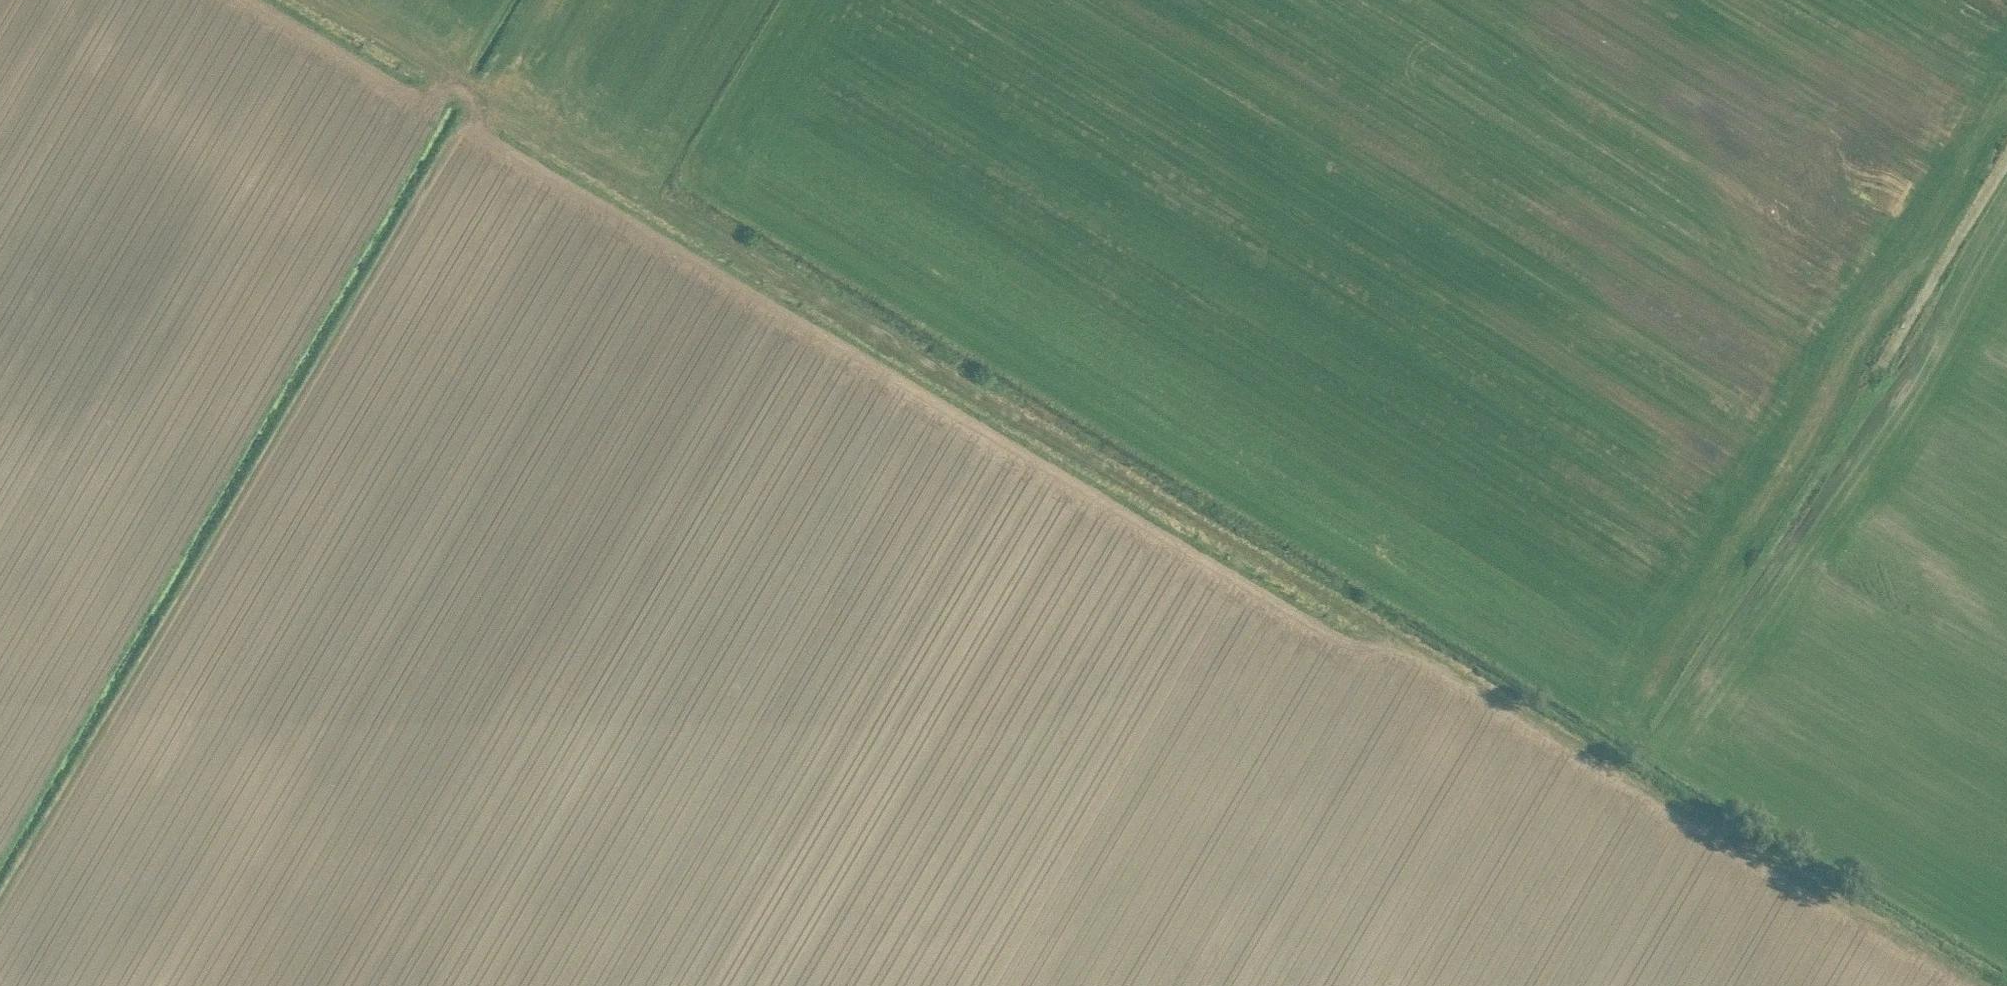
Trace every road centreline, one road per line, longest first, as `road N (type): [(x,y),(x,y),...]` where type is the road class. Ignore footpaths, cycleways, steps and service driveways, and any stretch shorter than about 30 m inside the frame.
road 1 (track): [(307,0),(1984,985)]

